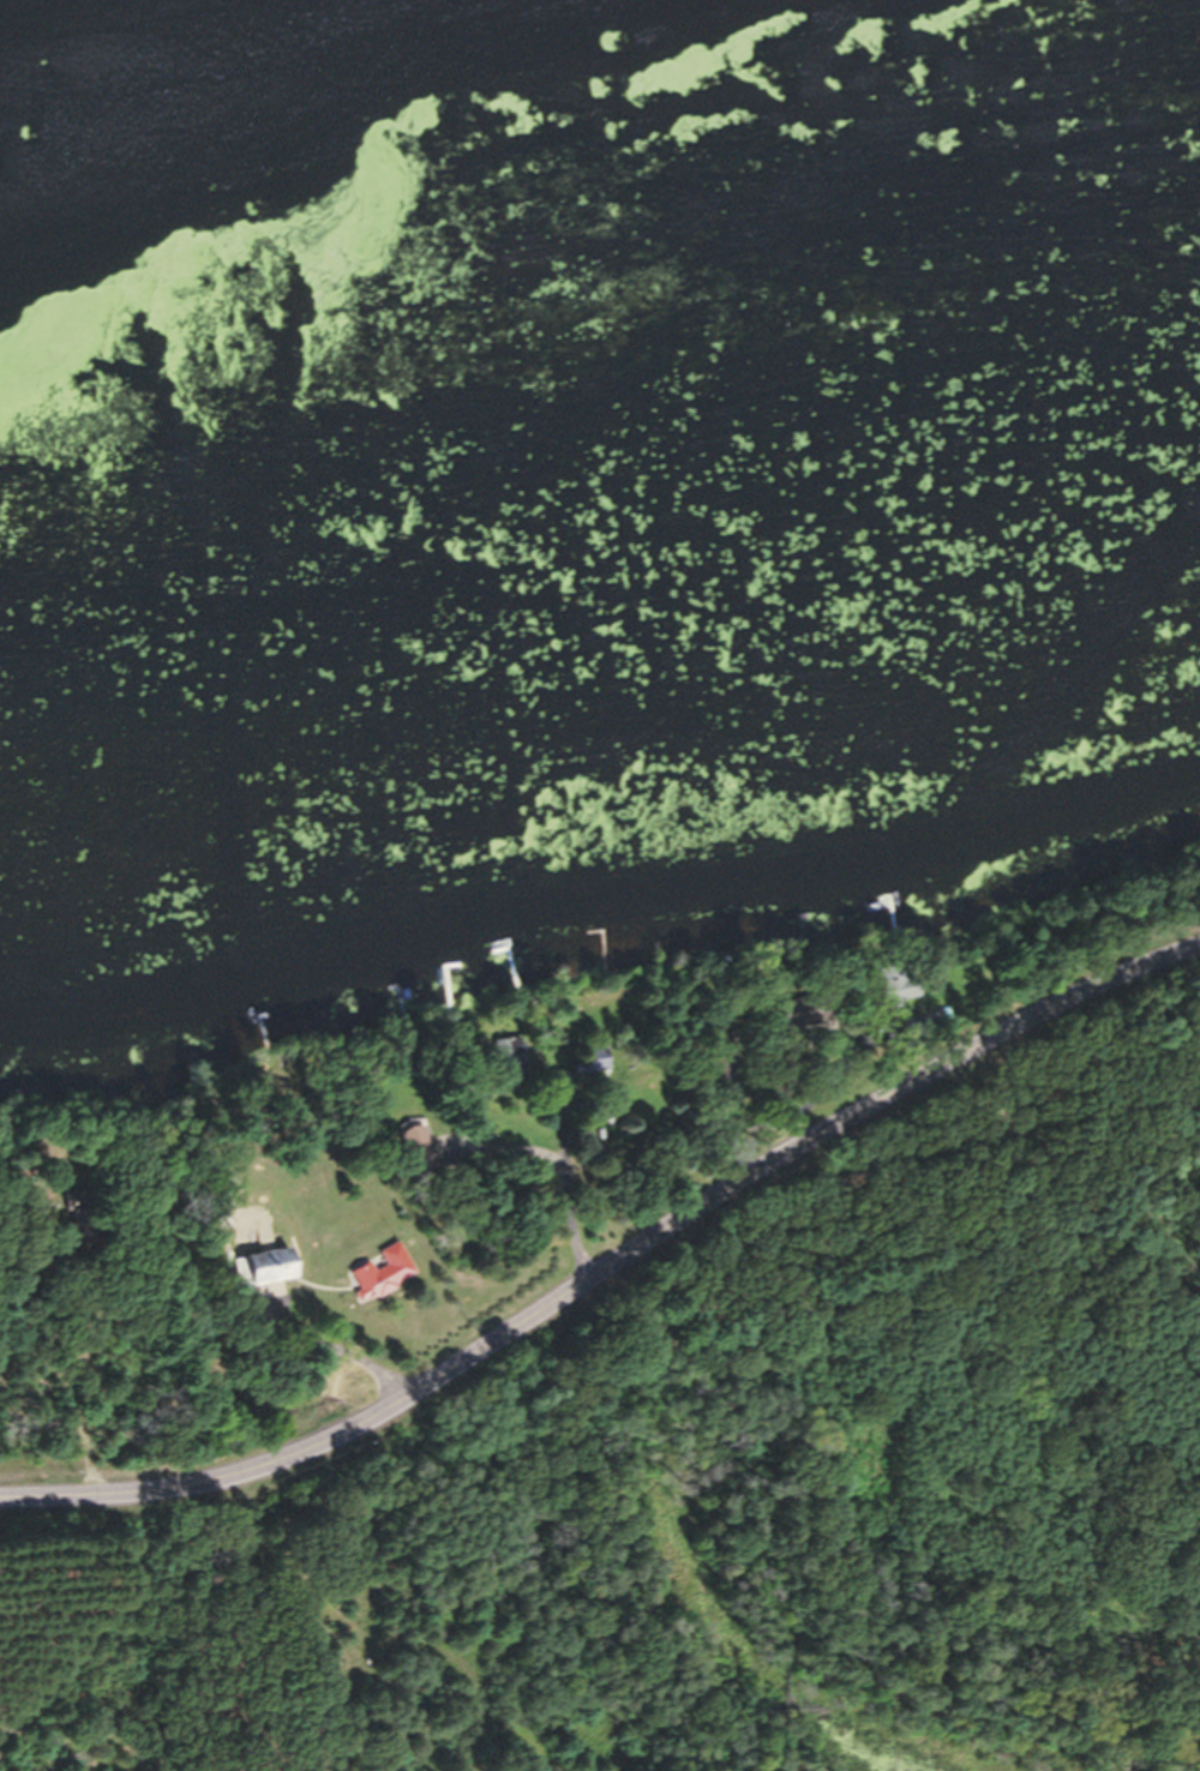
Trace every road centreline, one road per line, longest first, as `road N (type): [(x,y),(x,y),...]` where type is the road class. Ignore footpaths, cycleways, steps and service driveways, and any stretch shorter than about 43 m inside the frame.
road 1 (secondary): [(1199,944),(1102,974),(943,1047),(288,1465),(190,1490),(0,1501)]

